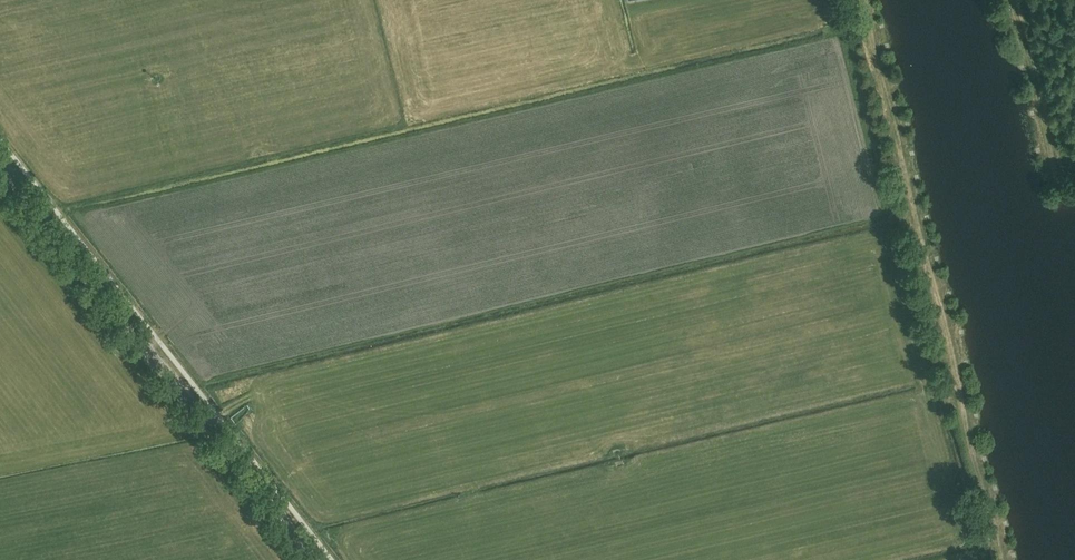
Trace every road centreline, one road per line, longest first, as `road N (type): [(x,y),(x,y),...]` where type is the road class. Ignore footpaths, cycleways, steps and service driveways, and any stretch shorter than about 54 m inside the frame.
road 1 (tertiary): [(313,559),(0,161)]

